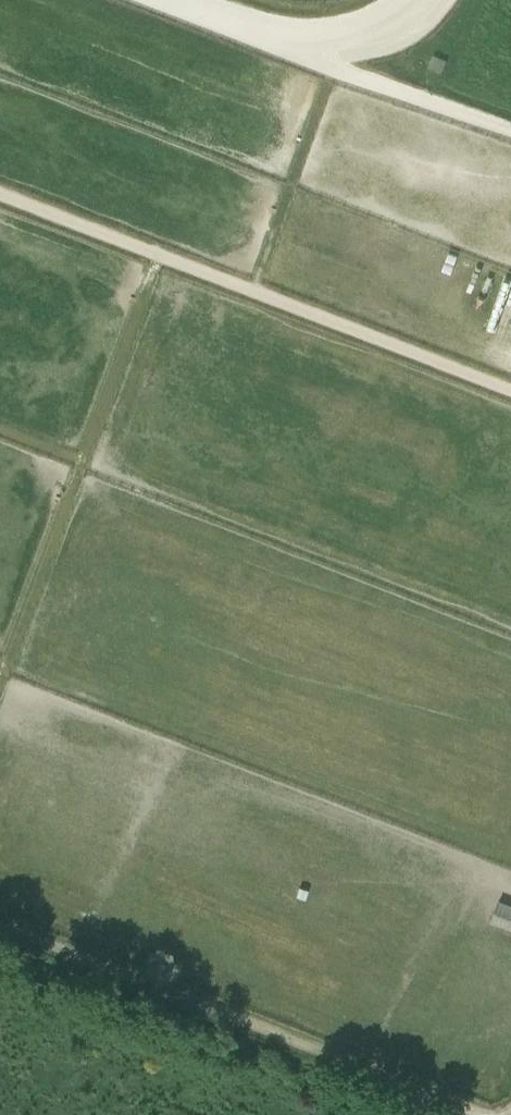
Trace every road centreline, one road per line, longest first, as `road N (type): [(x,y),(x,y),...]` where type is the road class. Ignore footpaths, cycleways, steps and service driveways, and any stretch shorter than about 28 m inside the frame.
road 1 (track): [(510,389),(0,193)]
road 2 (track): [(484,1114),(0,926)]

